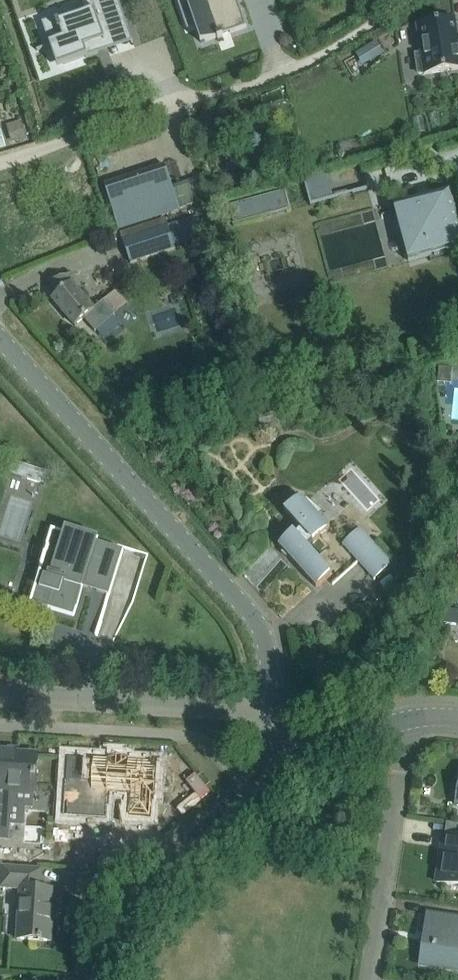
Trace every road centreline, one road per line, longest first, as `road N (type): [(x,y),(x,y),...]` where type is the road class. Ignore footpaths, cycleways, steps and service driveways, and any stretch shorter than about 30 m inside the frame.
road 1 (unclassified): [(255,714),(266,689),(267,656),(249,620),(0,343)]
road 2 (track): [(0,169),(286,76),(415,0)]
road 3 (unclassified): [(106,979),(142,912),(183,867),(302,771)]
road 4 (residential): [(384,979),(406,719)]
road 5 (unclassified): [(255,714),(0,694)]

